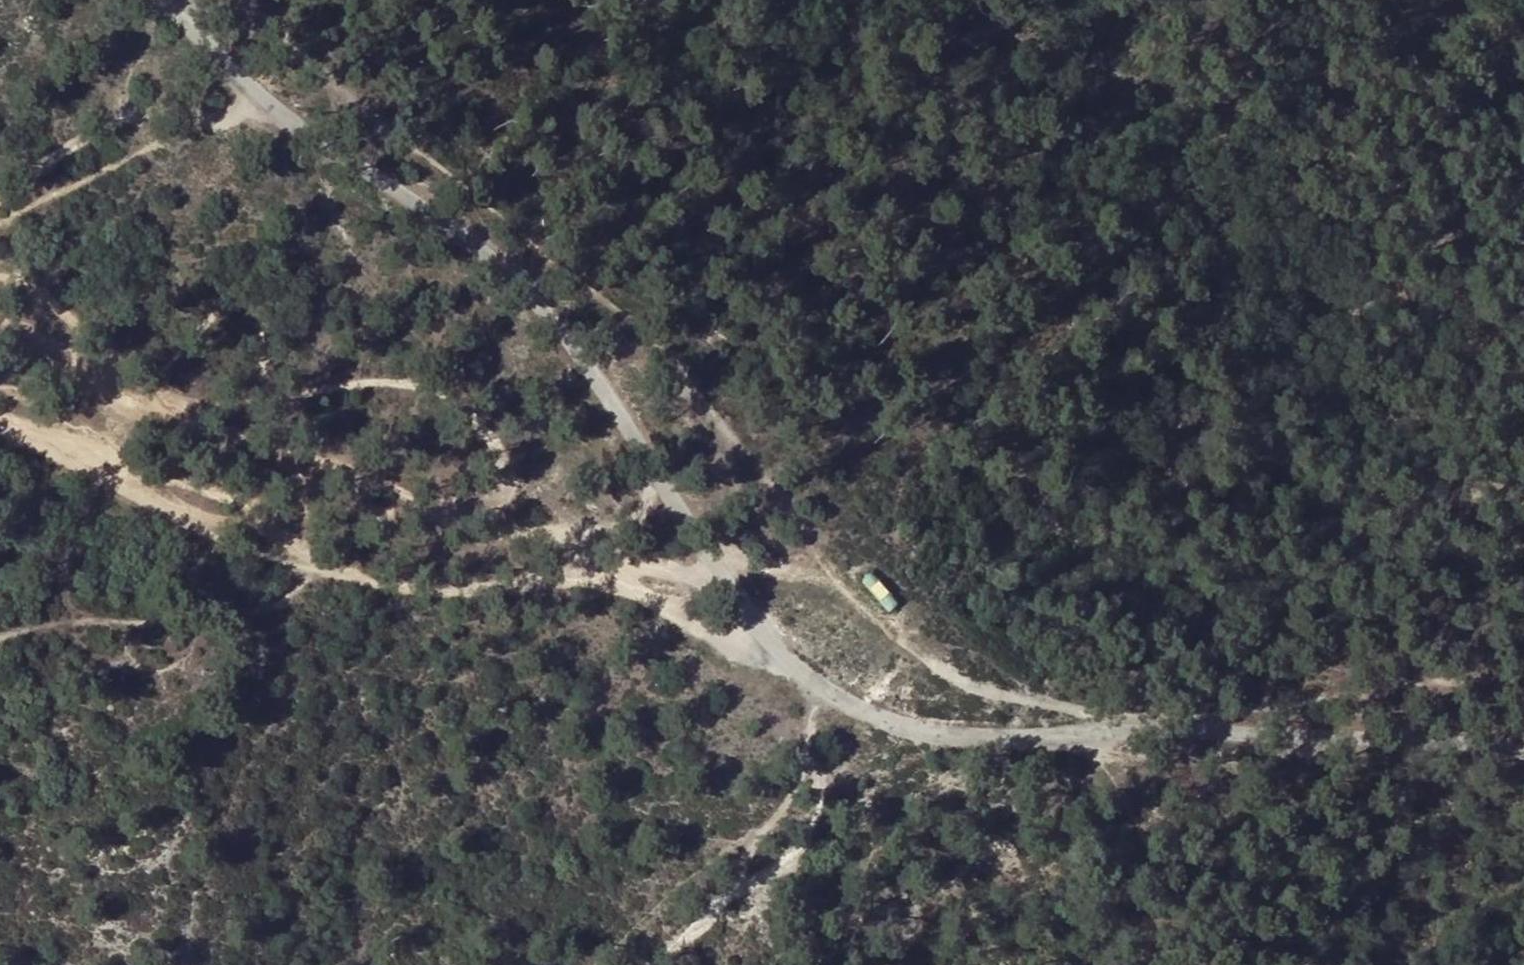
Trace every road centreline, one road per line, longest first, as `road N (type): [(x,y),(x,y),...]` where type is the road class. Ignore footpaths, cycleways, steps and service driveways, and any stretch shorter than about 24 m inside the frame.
road 1 (unclassified): [(1523,754),(922,724),(836,695),(643,473),(512,265),(311,144),(166,0)]

